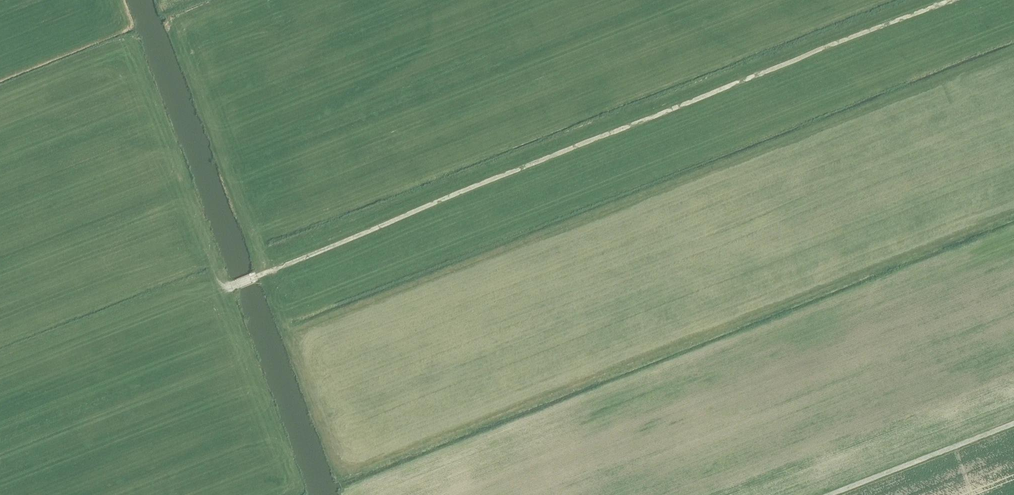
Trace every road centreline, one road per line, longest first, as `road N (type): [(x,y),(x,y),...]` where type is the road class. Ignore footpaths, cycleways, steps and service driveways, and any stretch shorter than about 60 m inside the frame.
road 1 (track): [(229,288),(956,0)]
road 2 (track): [(229,288),(0,376)]
road 3 (track): [(830,494),(1013,423)]

